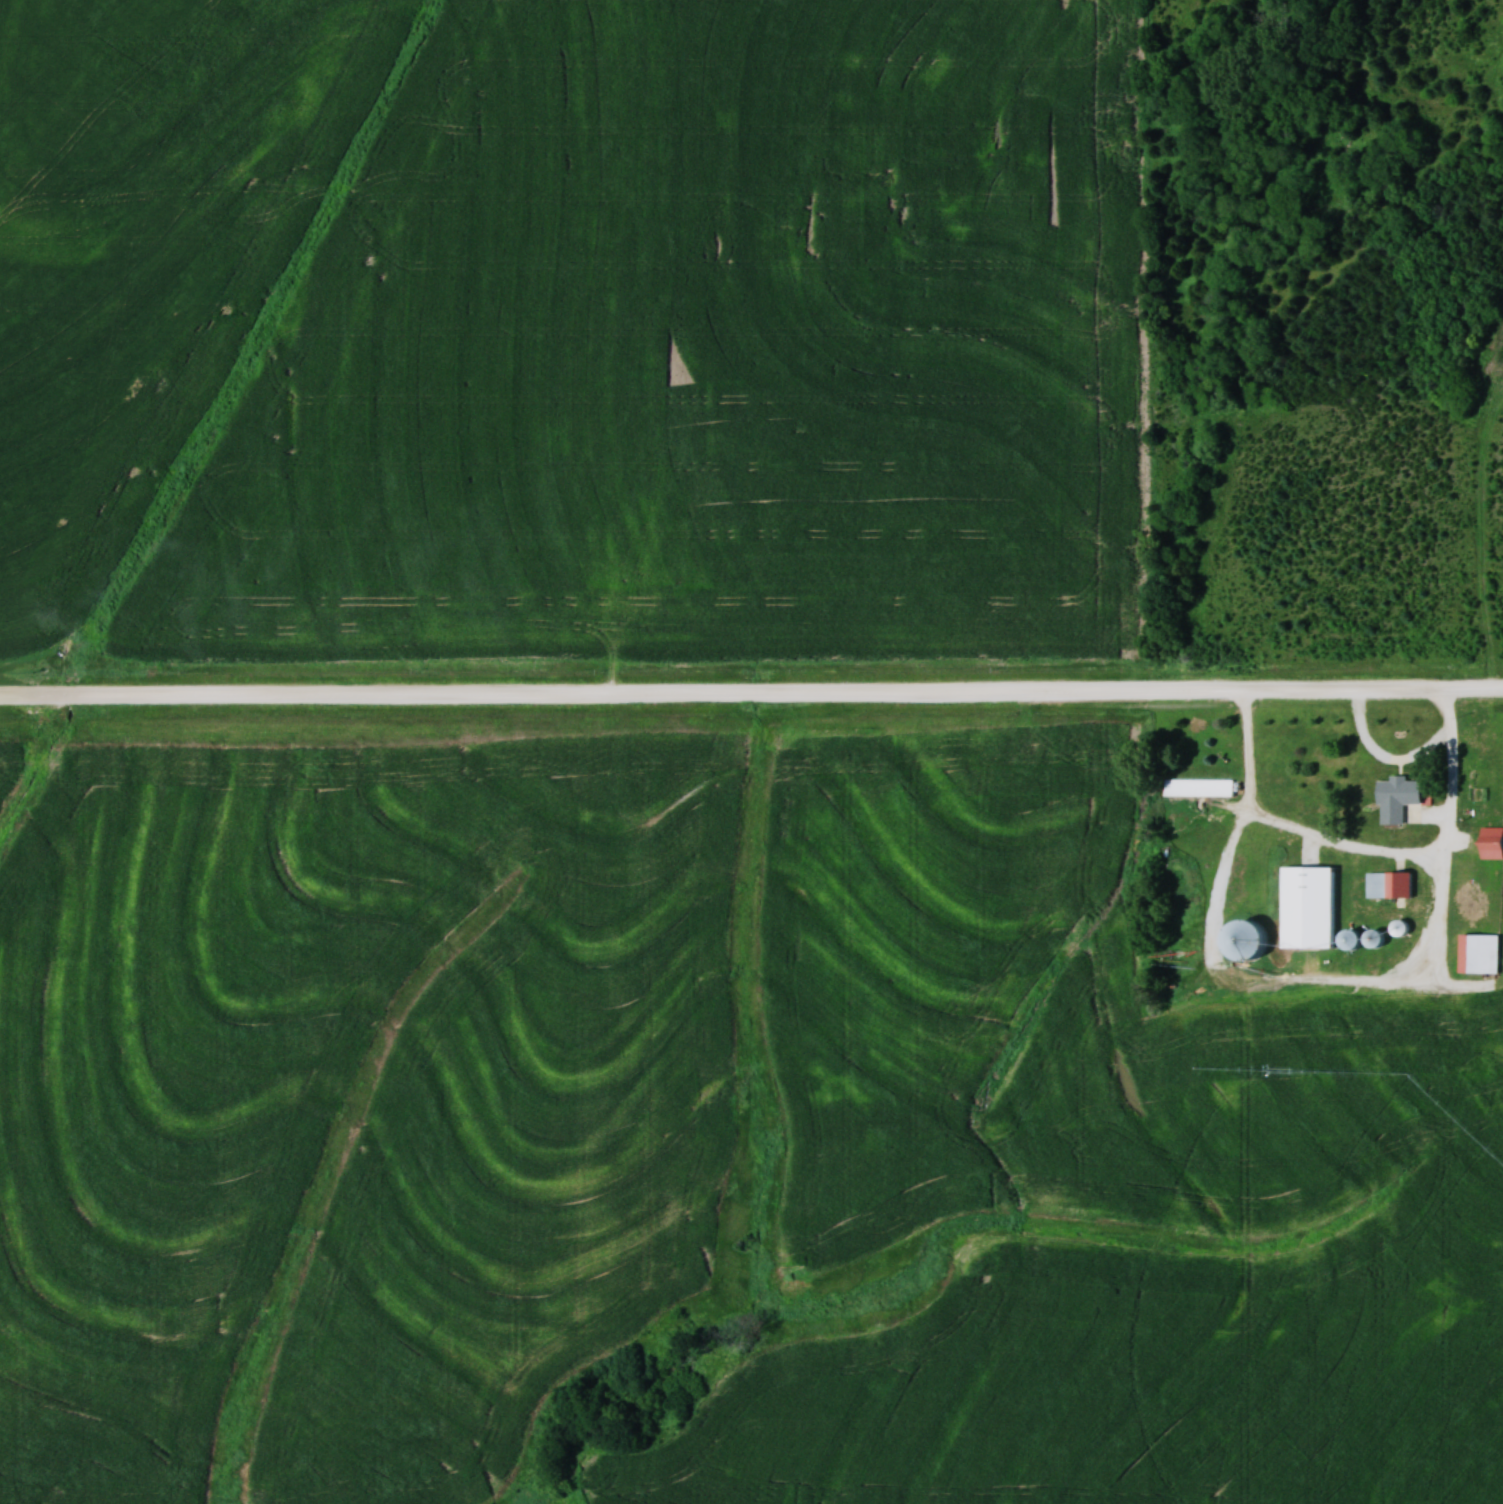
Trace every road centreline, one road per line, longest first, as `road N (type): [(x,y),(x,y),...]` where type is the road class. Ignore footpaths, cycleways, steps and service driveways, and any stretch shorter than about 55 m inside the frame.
road 1 (tertiary): [(1502,689),(0,695)]

